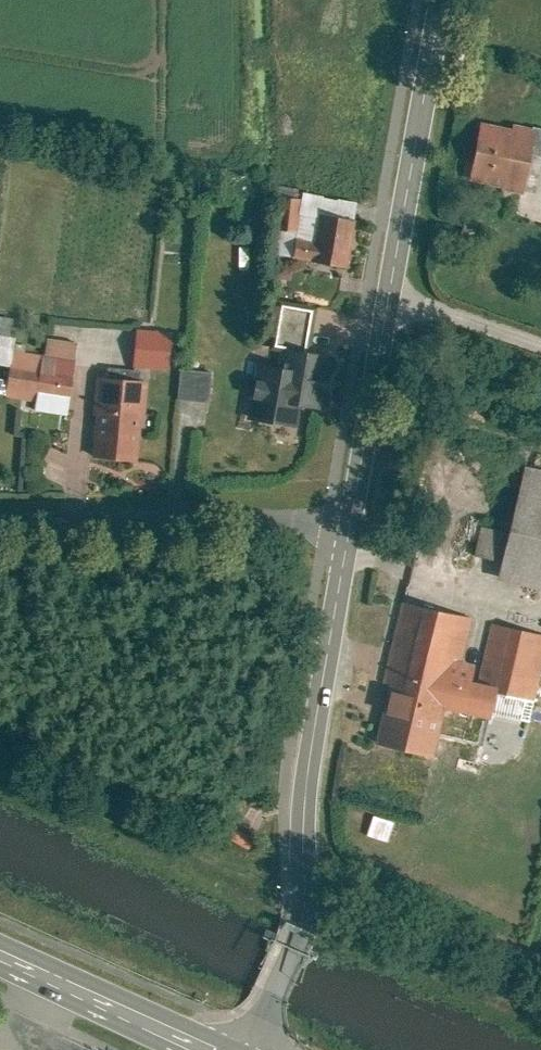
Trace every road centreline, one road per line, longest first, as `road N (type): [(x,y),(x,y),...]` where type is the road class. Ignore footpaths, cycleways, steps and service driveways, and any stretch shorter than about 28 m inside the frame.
road 1 (tertiary): [(430,0),(350,510)]
road 2 (tertiary): [(350,510),(306,745),(302,881)]
road 3 (residential): [(0,517),(350,510)]
road 4 (unclassified): [(302,881),(540,991)]
road 5 (primary): [(0,950),(224,1049)]
road 6 (tertiary): [(302,881),(298,921),(253,1049)]

